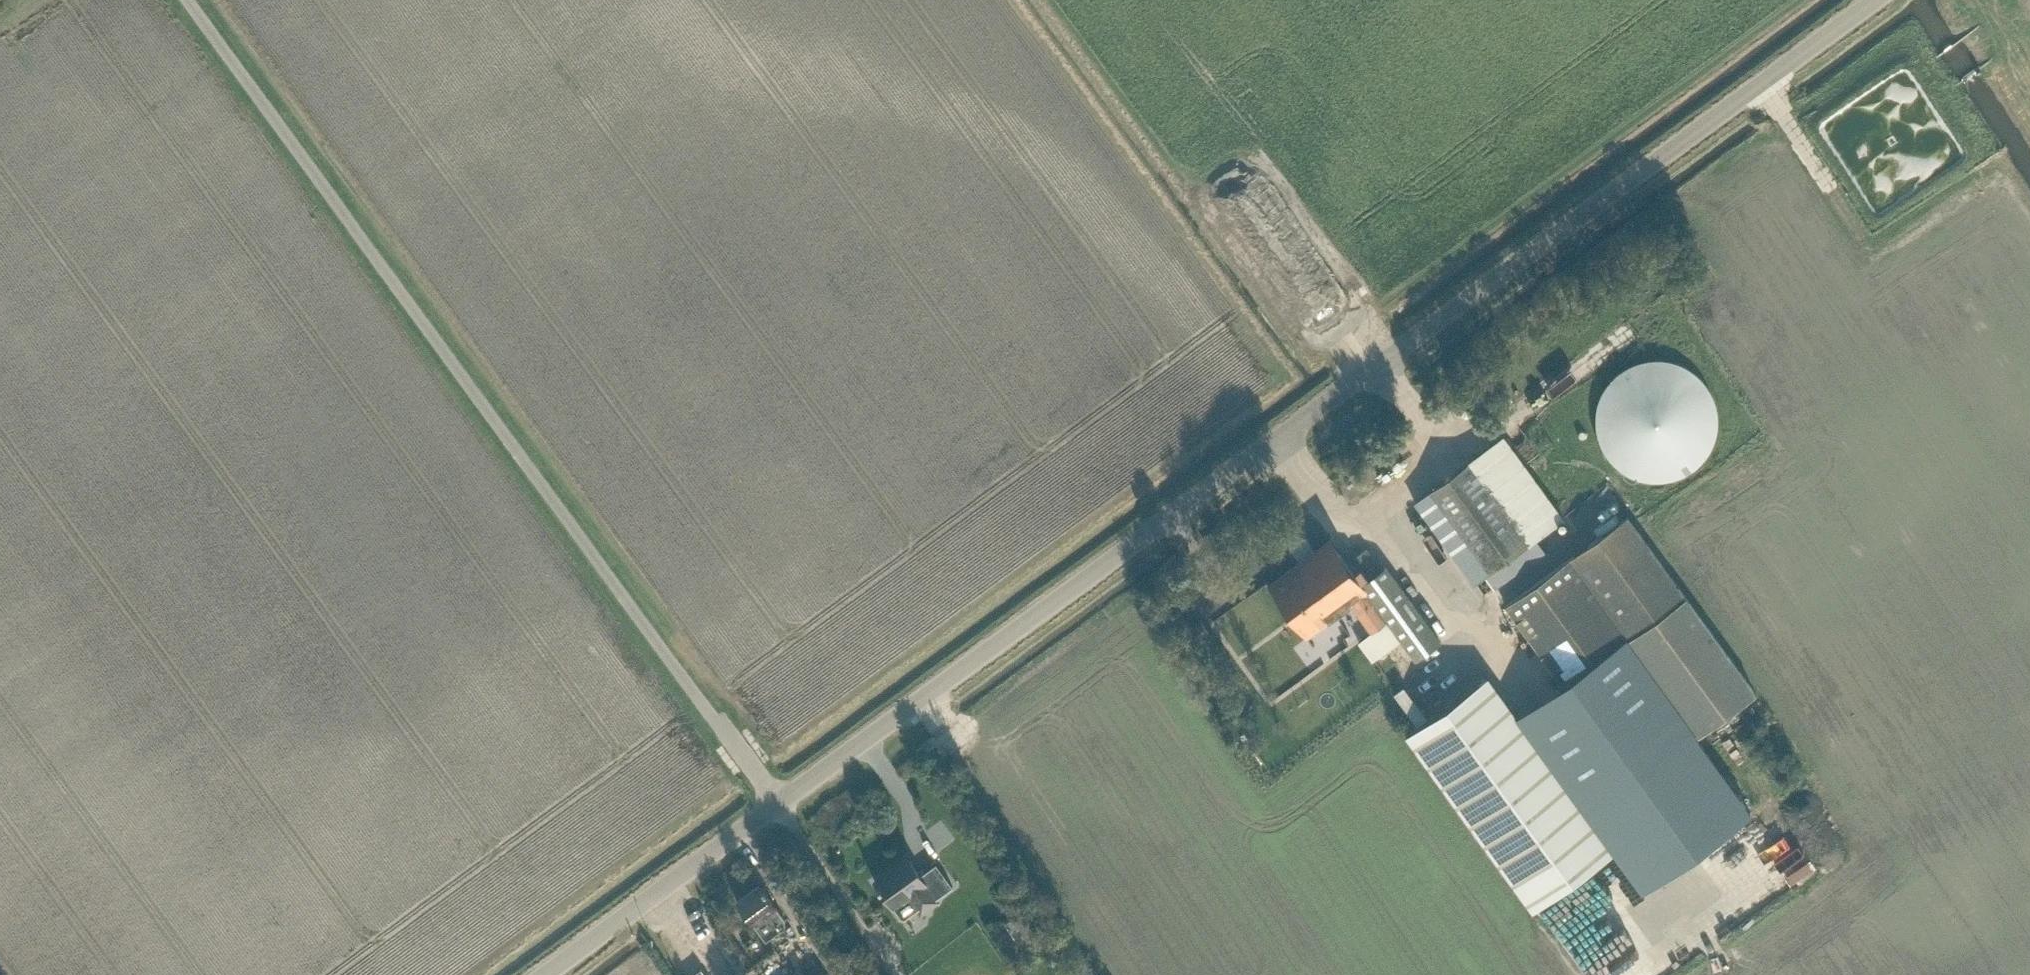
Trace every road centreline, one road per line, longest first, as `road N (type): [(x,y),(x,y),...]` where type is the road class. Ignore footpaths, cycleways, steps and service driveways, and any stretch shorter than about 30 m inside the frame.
road 1 (unclassified): [(539,974),(1202,509),(1873,0)]

